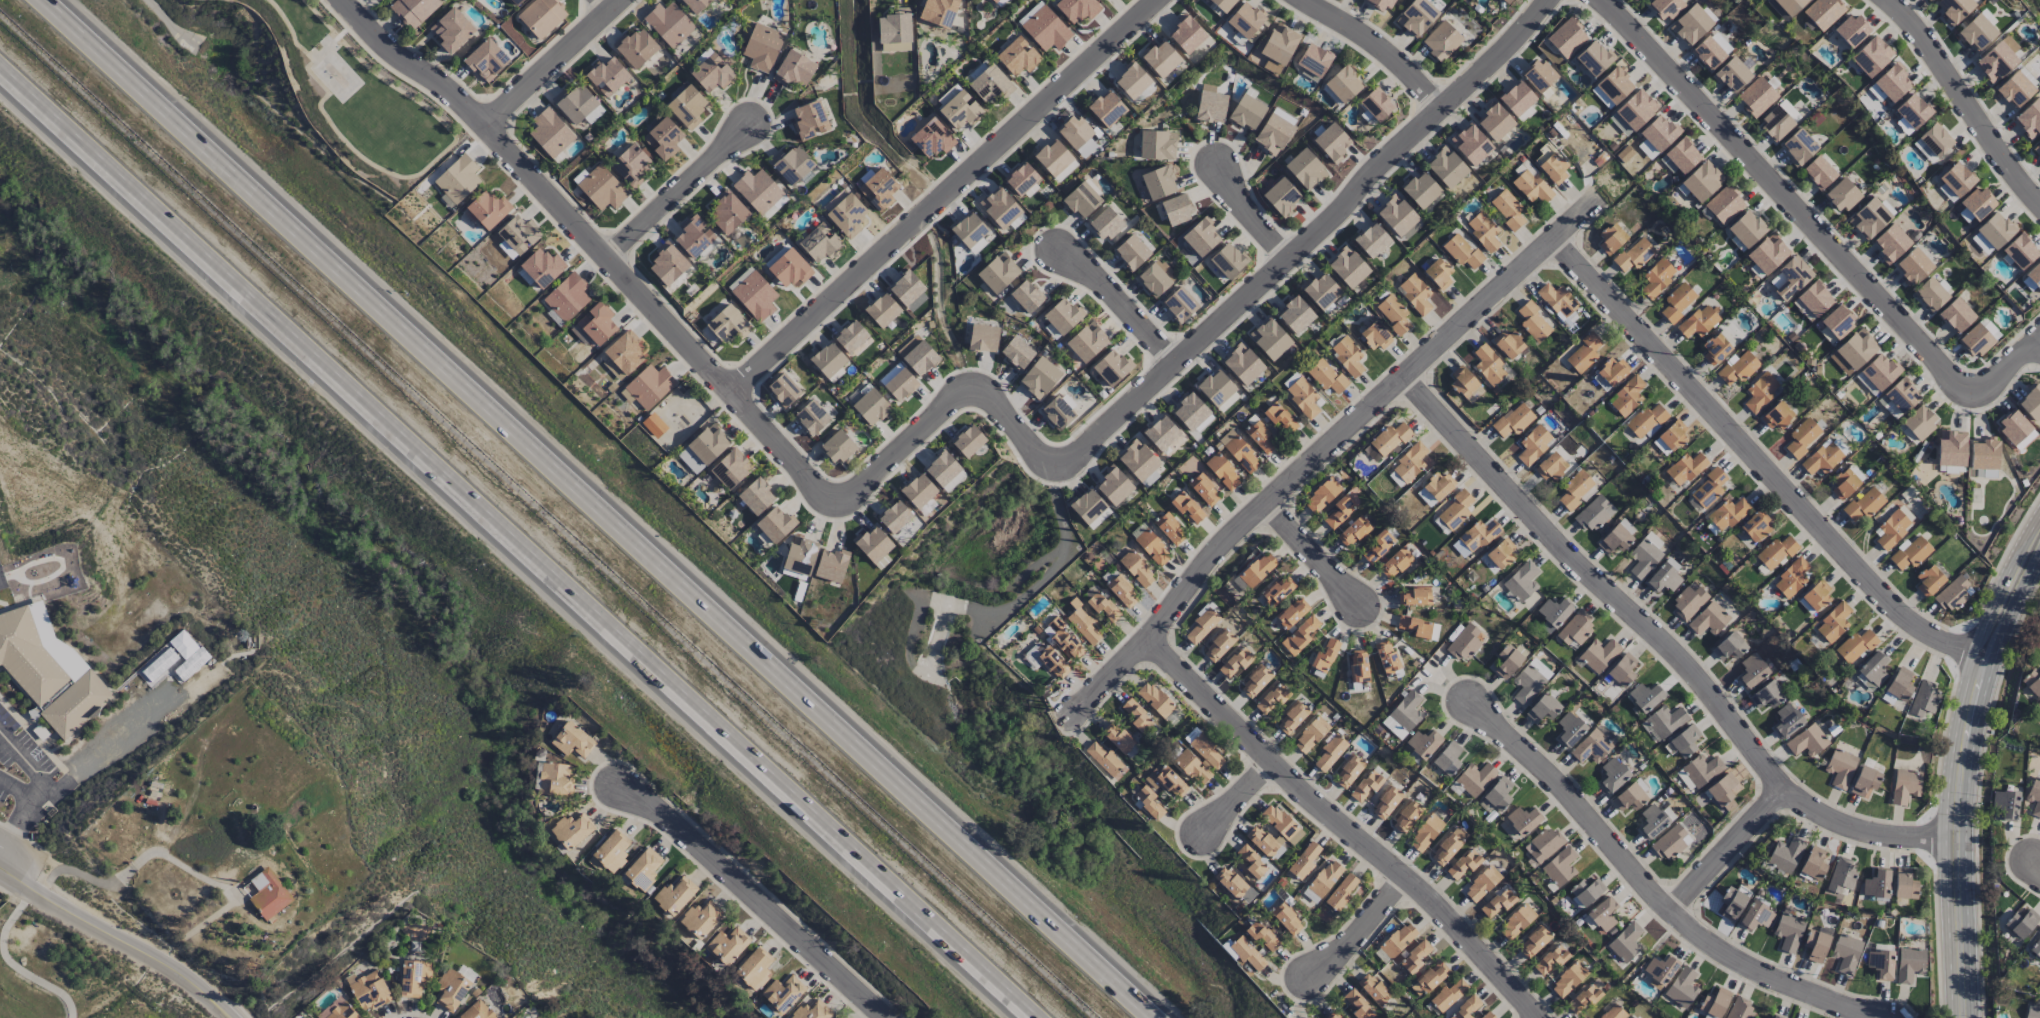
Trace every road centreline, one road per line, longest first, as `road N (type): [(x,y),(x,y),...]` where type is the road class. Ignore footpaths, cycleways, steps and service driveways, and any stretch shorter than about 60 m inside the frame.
road 1 (motorway): [(1159,1017),(45,0)]
road 2 (motorway): [(0,72),(1029,1017)]
road 3 (residential): [(827,495),(859,488),(963,393),(989,396),(1042,456),(1064,462),(1295,254),(1549,0)]
road 4 (residential): [(1404,375),(1565,549),(1673,648),(1785,788),(1851,827),(1963,837)]
road 5 (residential): [(1600,198),(1267,502),(1074,716)]
road 6 (residential): [(827,495),(485,122),(347,0)]
road 7 (residential): [(1599,0),(1970,390),(2039,347)]
road 8 (residential): [(1554,240),(1899,611),(1989,656)]
road 9 (residential): [(1159,0),(732,389)]
road 10 (residential): [(1149,635),(1269,760),(1482,951),(1540,1017)]
road 11 (residential): [(1471,698),(1542,763),(1671,910),(1719,948),(1885,1017)]
road 12 (secondary): [(1967,1017),(1965,774),(1989,656),(2039,538)]
road 13 (residential): [(617,782),(681,825),(891,1017)]
road 14 (tertiary): [(236,1017),(0,867)]
road 15 (residential): [(2039,202),(1893,0)]
road 16 (residential): [(607,253),(749,126)]
road 17 (residential): [(485,122),(617,0)]
road 18 (residential): [(1306,0),(1376,44),(1444,104)]
road 19 (residential): [(1785,788),(1671,910)]
road 20 (residential): [(1062,254),(1117,297),(1175,363)]
road 21 (residential): [(1267,502),(1362,606)]
road 22 (residential): [(1404,877),(1310,976)]

